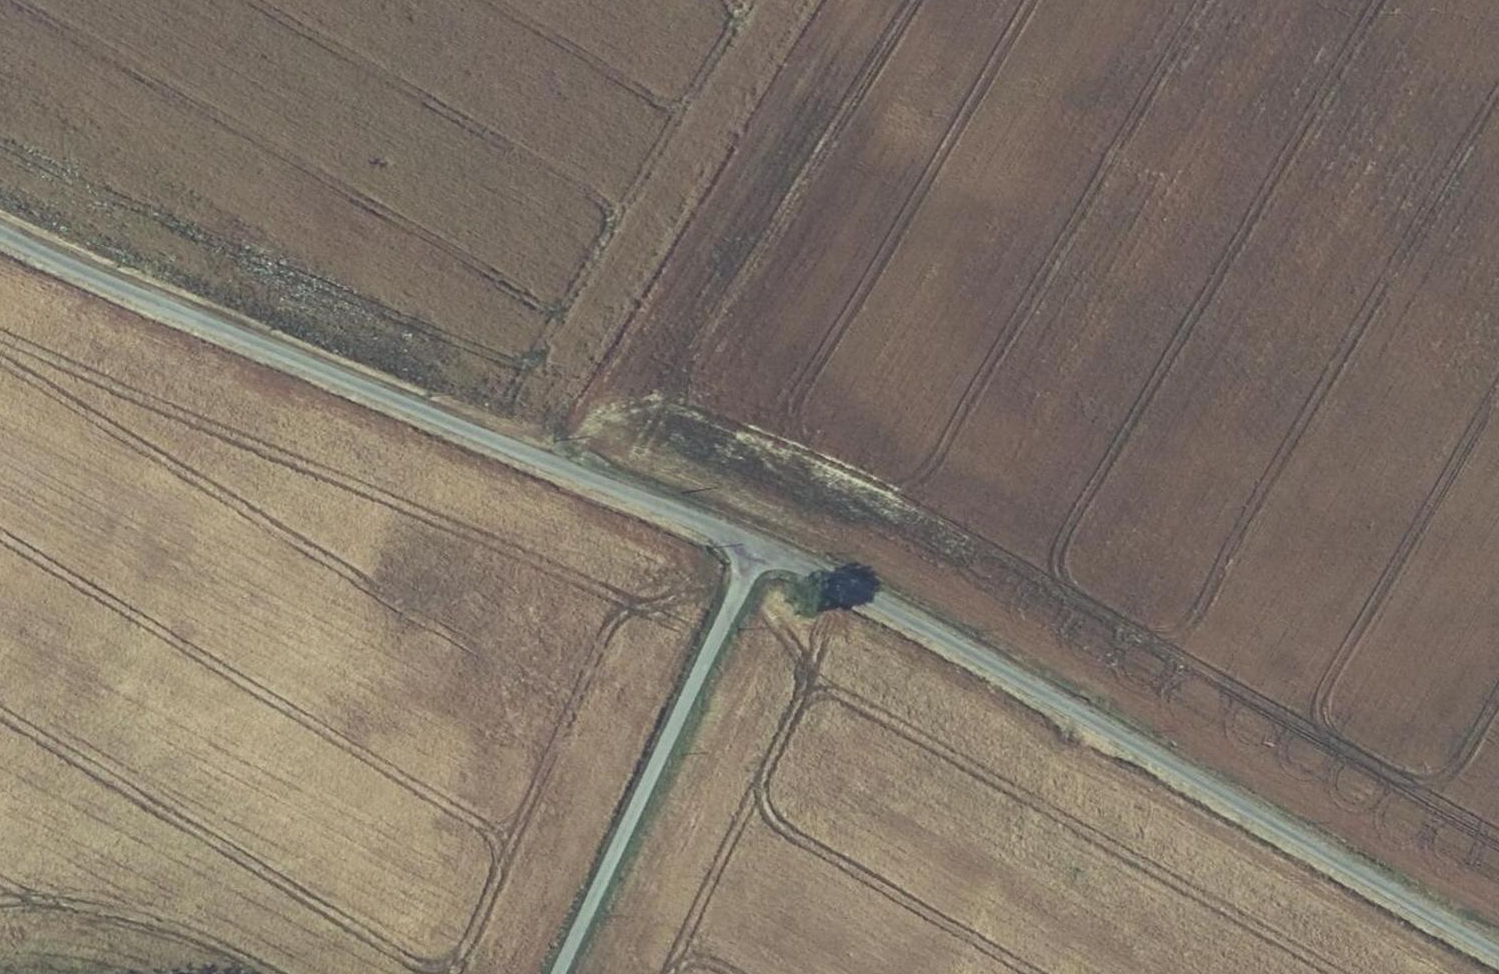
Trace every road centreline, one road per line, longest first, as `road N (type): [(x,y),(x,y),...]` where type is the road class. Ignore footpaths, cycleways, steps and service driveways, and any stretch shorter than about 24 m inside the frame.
road 1 (tertiary): [(756,551),(910,619),(1498,954)]
road 2 (tertiary): [(0,231),(756,551)]
road 3 (unclassified): [(756,551),(563,973)]

